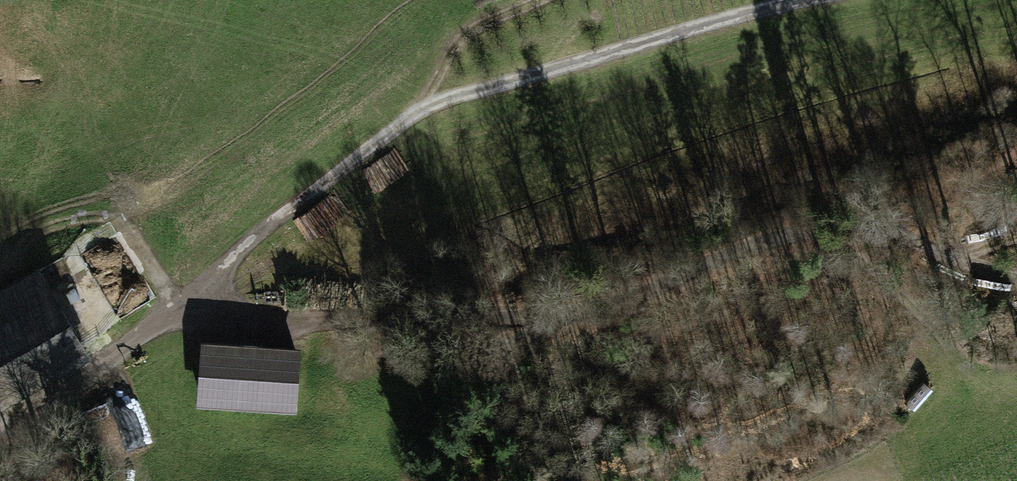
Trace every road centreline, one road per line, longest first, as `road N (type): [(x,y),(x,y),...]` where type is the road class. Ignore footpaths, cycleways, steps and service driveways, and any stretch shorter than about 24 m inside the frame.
road 1 (track): [(1016,297),(927,311),(612,322),(182,309)]
road 2 (track): [(817,0),(423,110),(92,374)]
road 3 (track): [(423,110),(471,34),(544,0)]

